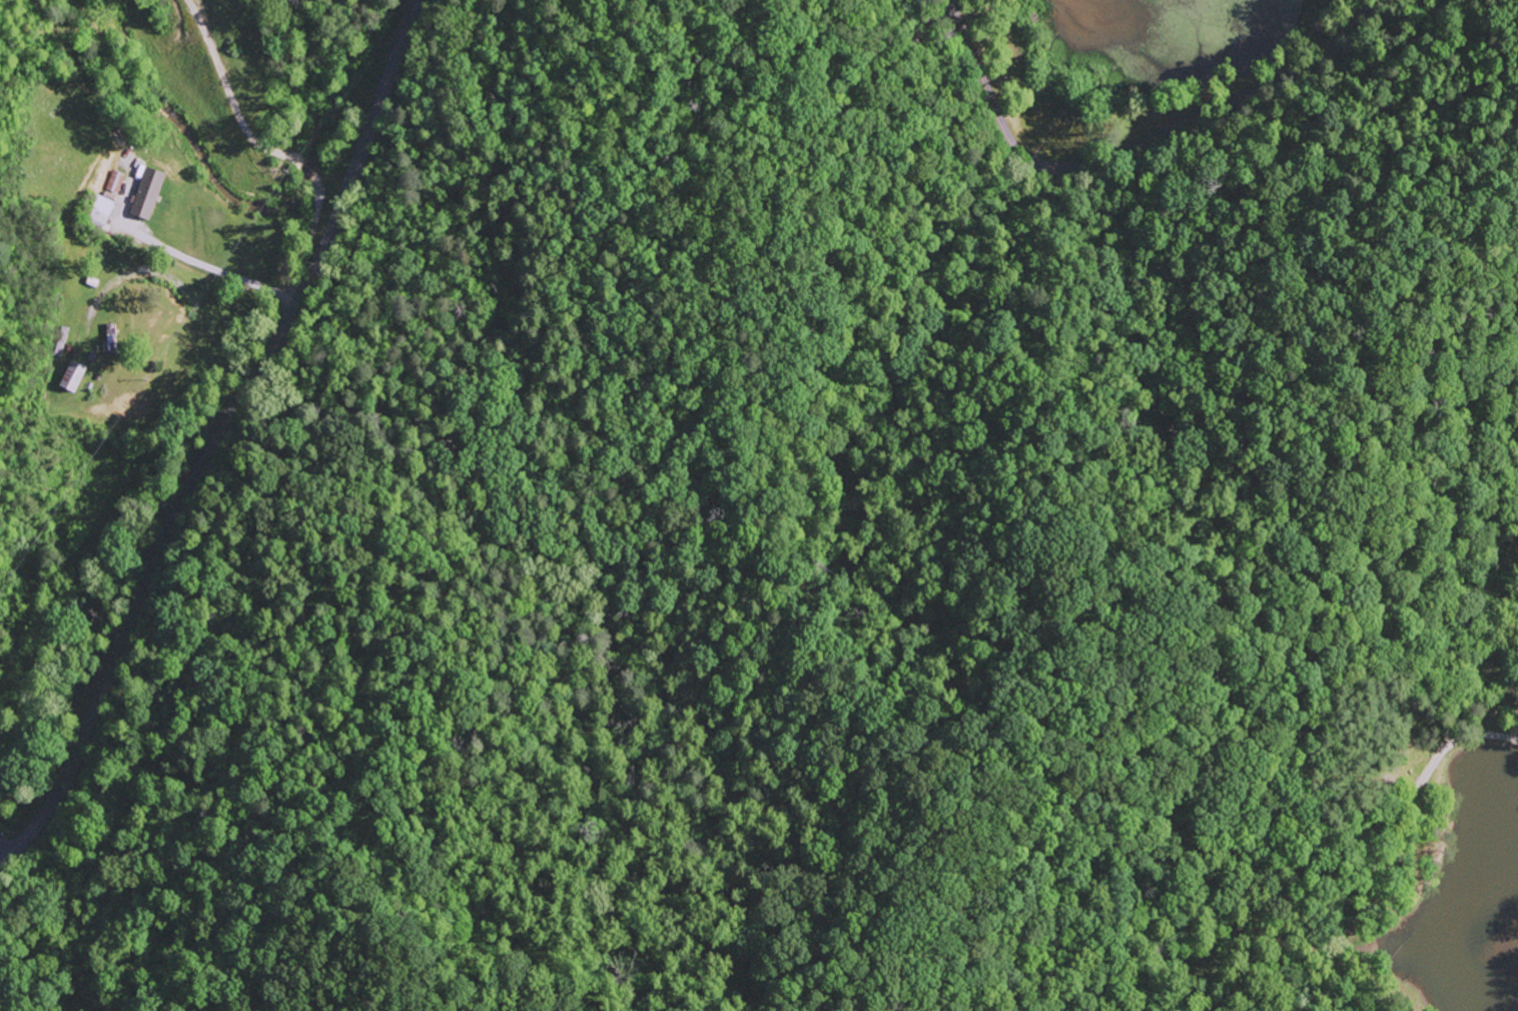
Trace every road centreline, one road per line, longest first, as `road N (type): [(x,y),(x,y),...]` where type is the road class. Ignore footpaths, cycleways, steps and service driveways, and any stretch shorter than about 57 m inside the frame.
road 1 (secondary): [(417,0),(277,346),(179,503),(62,778),(0,859)]
road 2 (tertiary): [(940,0),(1012,148),(1057,170),(1106,159),(1287,74),(1387,0)]

